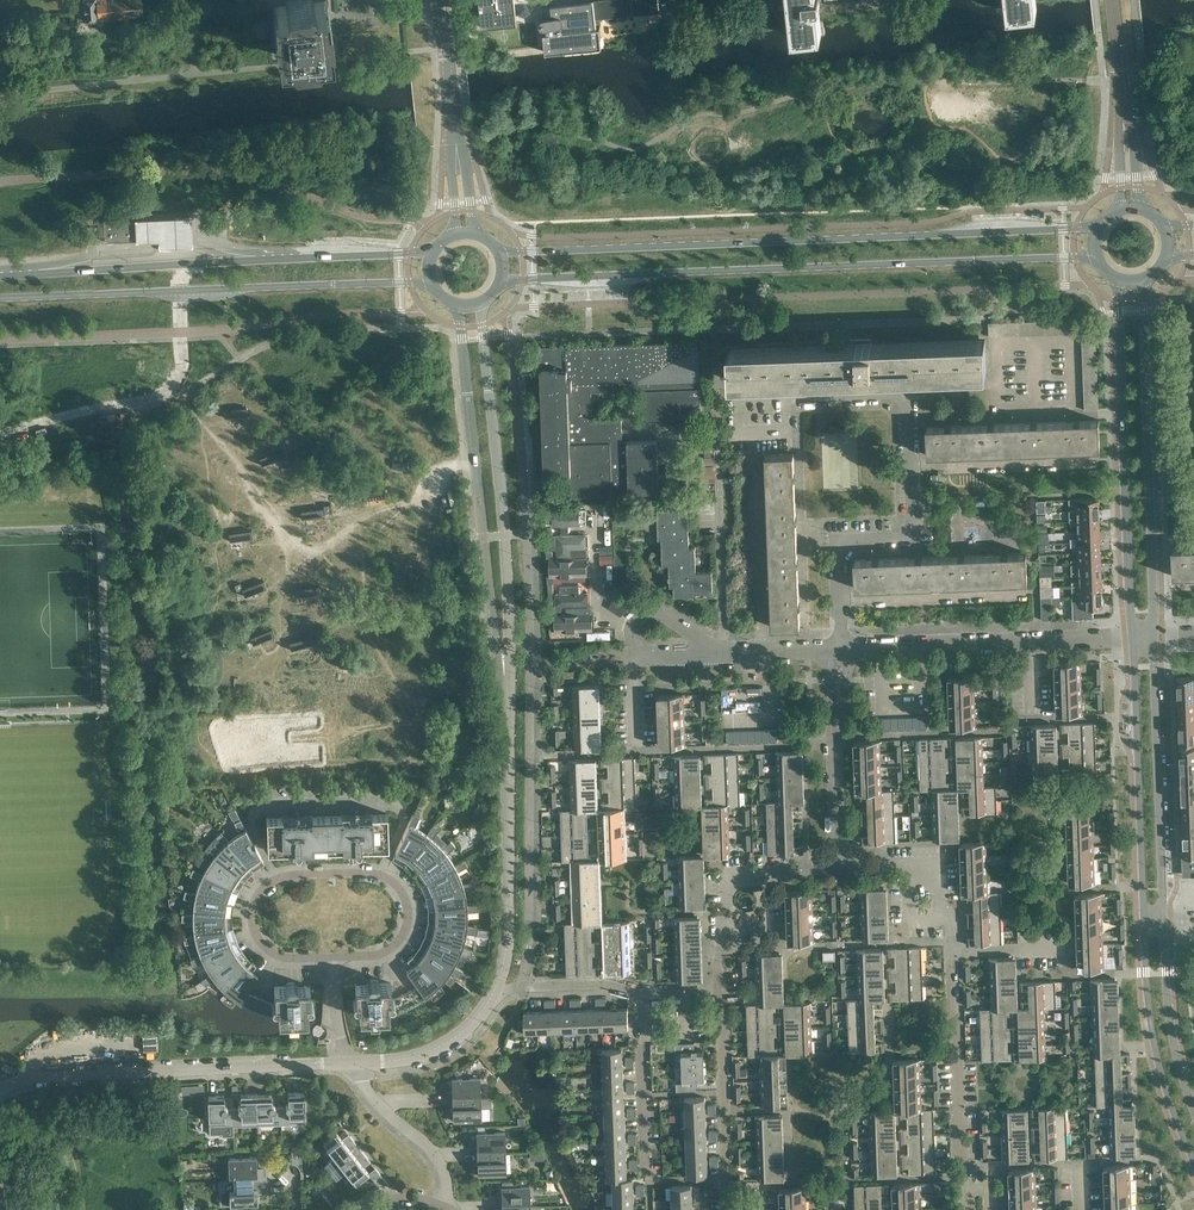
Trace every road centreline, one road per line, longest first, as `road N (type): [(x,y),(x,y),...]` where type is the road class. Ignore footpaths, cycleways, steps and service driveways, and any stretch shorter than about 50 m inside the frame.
road 1 (secondary): [(499,287),(522,278),(1096,260)]
road 2 (secondary): [(1096,221),(499,249)]
road 3 (secondary): [(0,301),(410,283),(435,290)]
road 4 (secondary): [(431,252),(0,273)]
road 5 (unclassified): [(505,663),(507,545),(482,302)]
road 6 (tertiary): [(1121,279),(1133,641)]
road 7 (residential): [(335,958),(375,956),(401,938),(407,900),(395,882),(316,873),(261,888),(252,931),(269,952),(291,957)]
road 8 (tertiary): [(1153,639),(1143,278)]
road 9 (unclassified): [(459,305),(505,663)]
road 10 (unclassified): [(0,1093),(87,1075),(346,1062)]
road 11 (unclassified): [(496,988),(509,953),(505,663)]
road 12 (tertiary): [(1163,917),(1153,639)]
road 13 (tertiary): [(1133,641),(1144,918)]
road 14 (residential): [(837,648),(841,543),(911,540),(910,465)]
road 15 (tertiary): [(1144,918),(1157,1050),(1193,1159)]
road 16 (residential): [(970,1190),(960,1150),(950,952)]
road 17 (residential): [(728,1209),(723,989)]
road 18 (residential): [(840,868),(837,648)]
road 19 (tertiary): [(1193,1110),(1168,1007),(1163,917)]
road 20 (residential): [(837,648),(1033,642)]
road 21 (residential): [(646,1176),(646,994)]
road 22 (residential): [(447,1207),(441,1161),(380,1110),(362,1086),(359,1062)]
road 23 (residential): [(907,388),(730,396)]
road 24 (residential): [(910,465),(1083,459)]
road 25 (residential): [(722,927),(720,875),(840,868)]
road 26 (unclassified): [(359,1062),(446,1047),(496,988)]
road 27 (residential): [(496,988),(602,983),(646,994)]
road 28 (residential): [(729,653),(721,504)]
road 29 (unclassified): [(1142,204),(1118,62)]
road 30 (unclassified): [(1118,62),(1120,204)]
road 31 (unclassified): [(456,137),(440,0)]
road 32 (residential): [(632,624),(618,622),(596,601),(591,512)]
road 33 (residential): [(950,952),(1070,947)]

